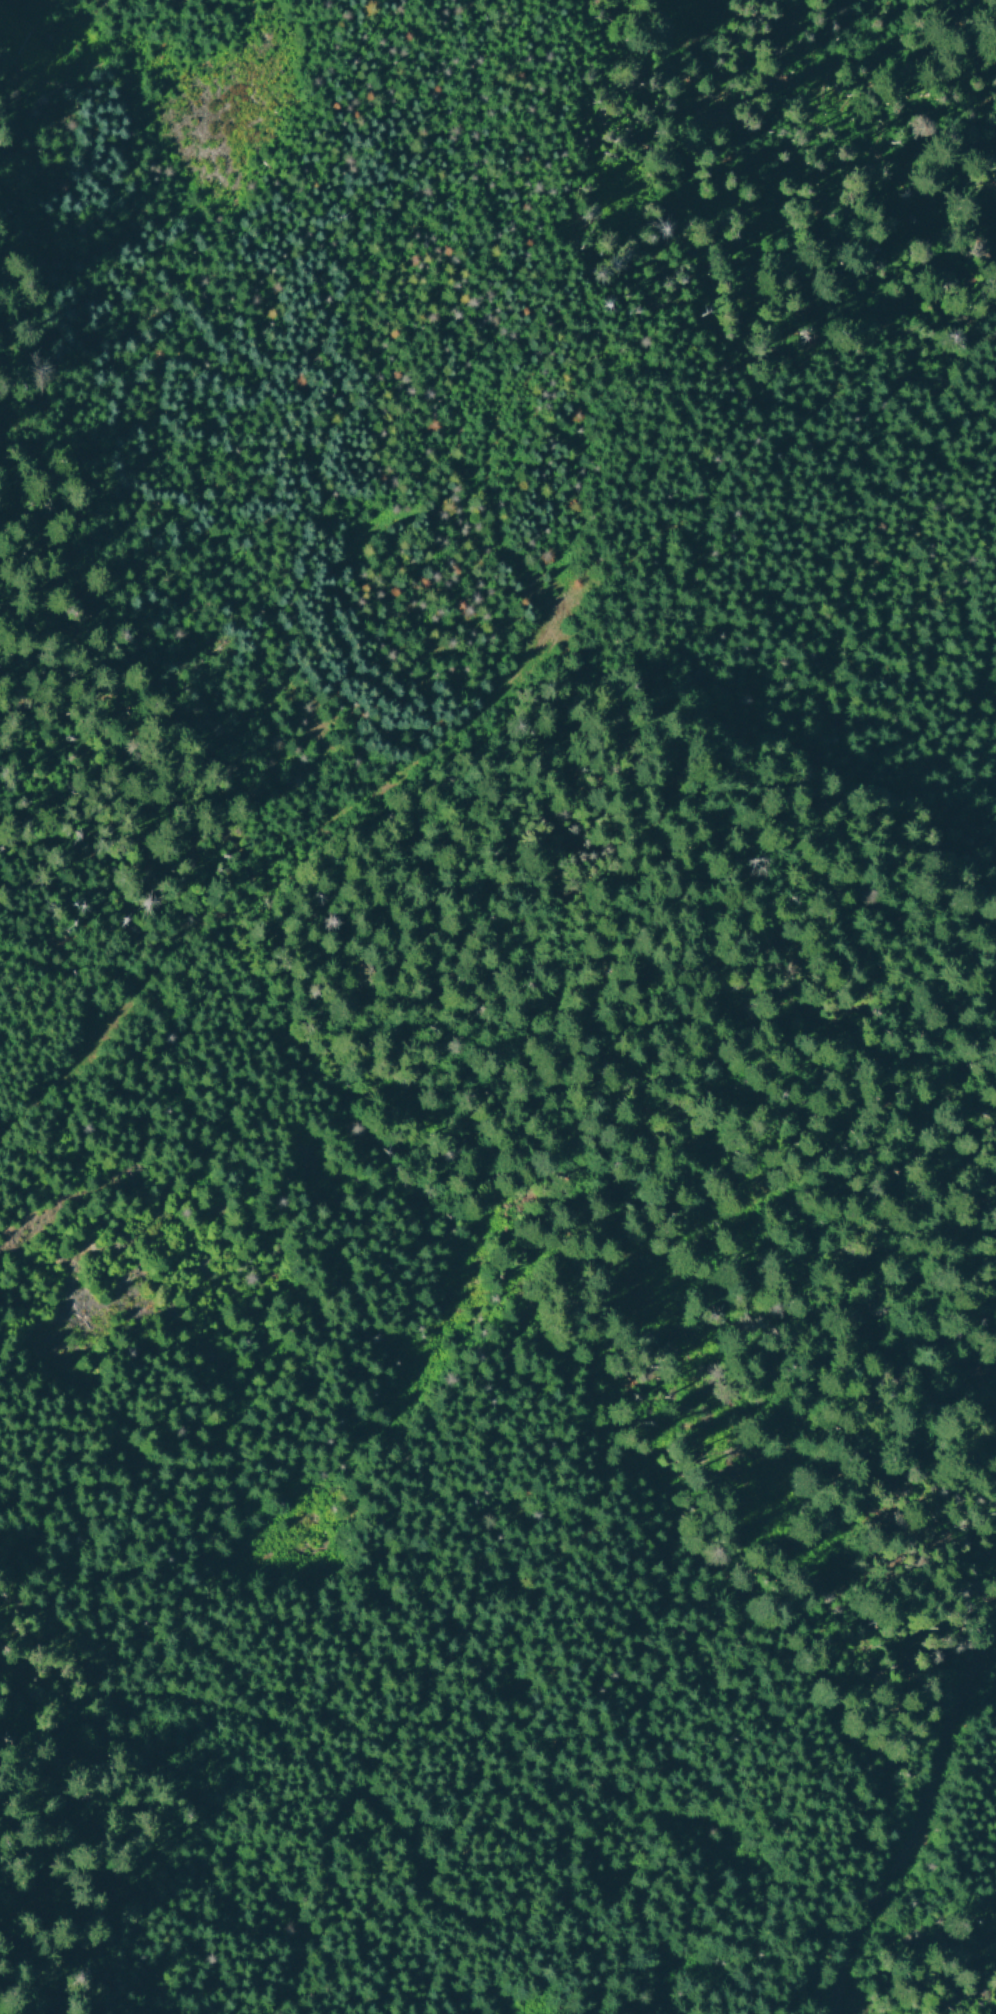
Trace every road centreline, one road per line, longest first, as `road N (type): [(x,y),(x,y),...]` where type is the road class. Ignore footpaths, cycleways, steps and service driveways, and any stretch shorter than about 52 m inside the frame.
road 1 (residential): [(831,2013),(838,1985),(915,1837),(948,1733),(995,1654)]

